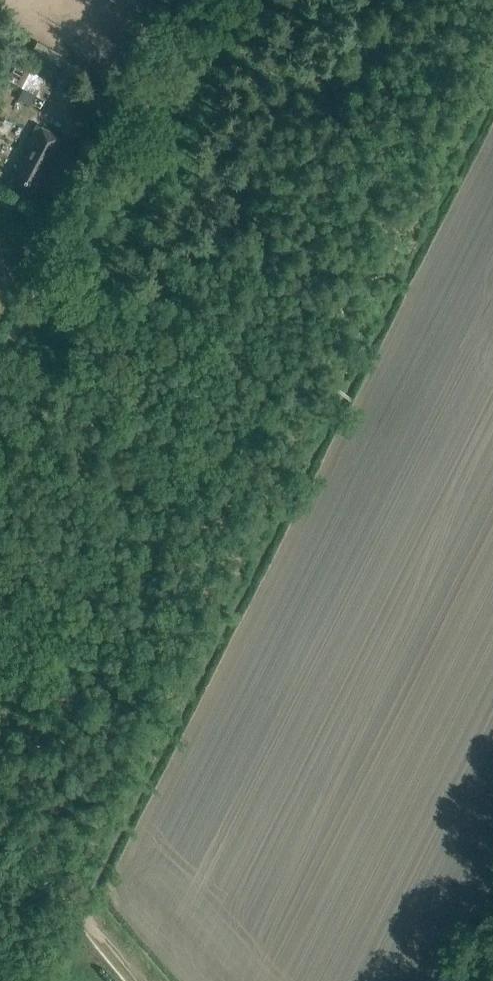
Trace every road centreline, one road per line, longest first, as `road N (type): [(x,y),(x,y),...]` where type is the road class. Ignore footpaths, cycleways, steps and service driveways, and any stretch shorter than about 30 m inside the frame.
road 1 (track): [(190,0),(0,360)]

